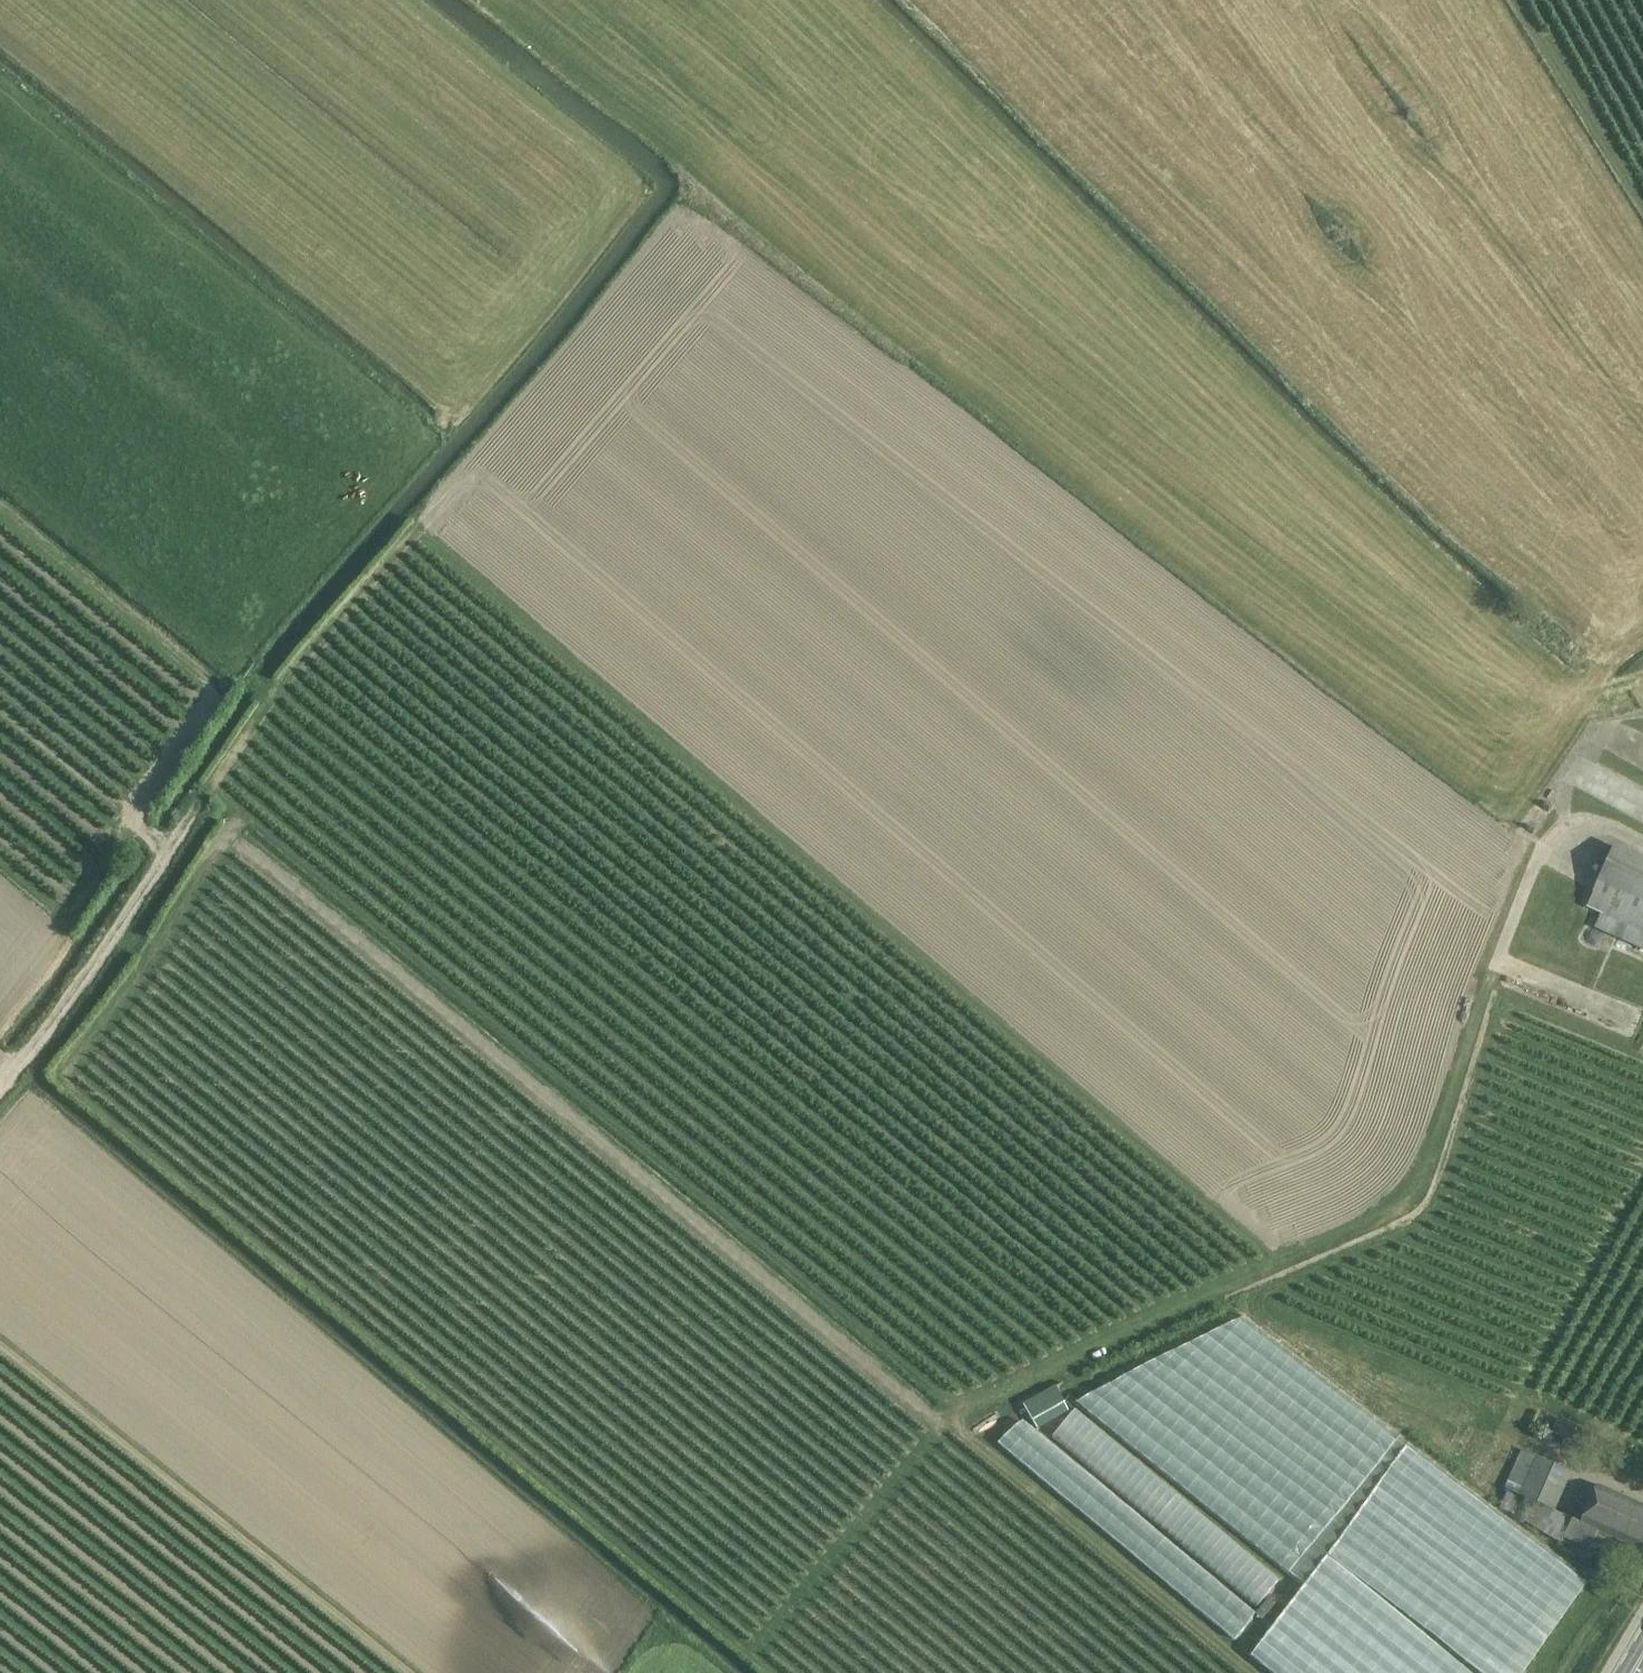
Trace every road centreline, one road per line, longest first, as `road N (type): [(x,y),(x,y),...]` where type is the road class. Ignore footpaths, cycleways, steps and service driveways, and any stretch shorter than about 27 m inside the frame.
road 1 (track): [(0,1094),(283,672),(402,539)]

